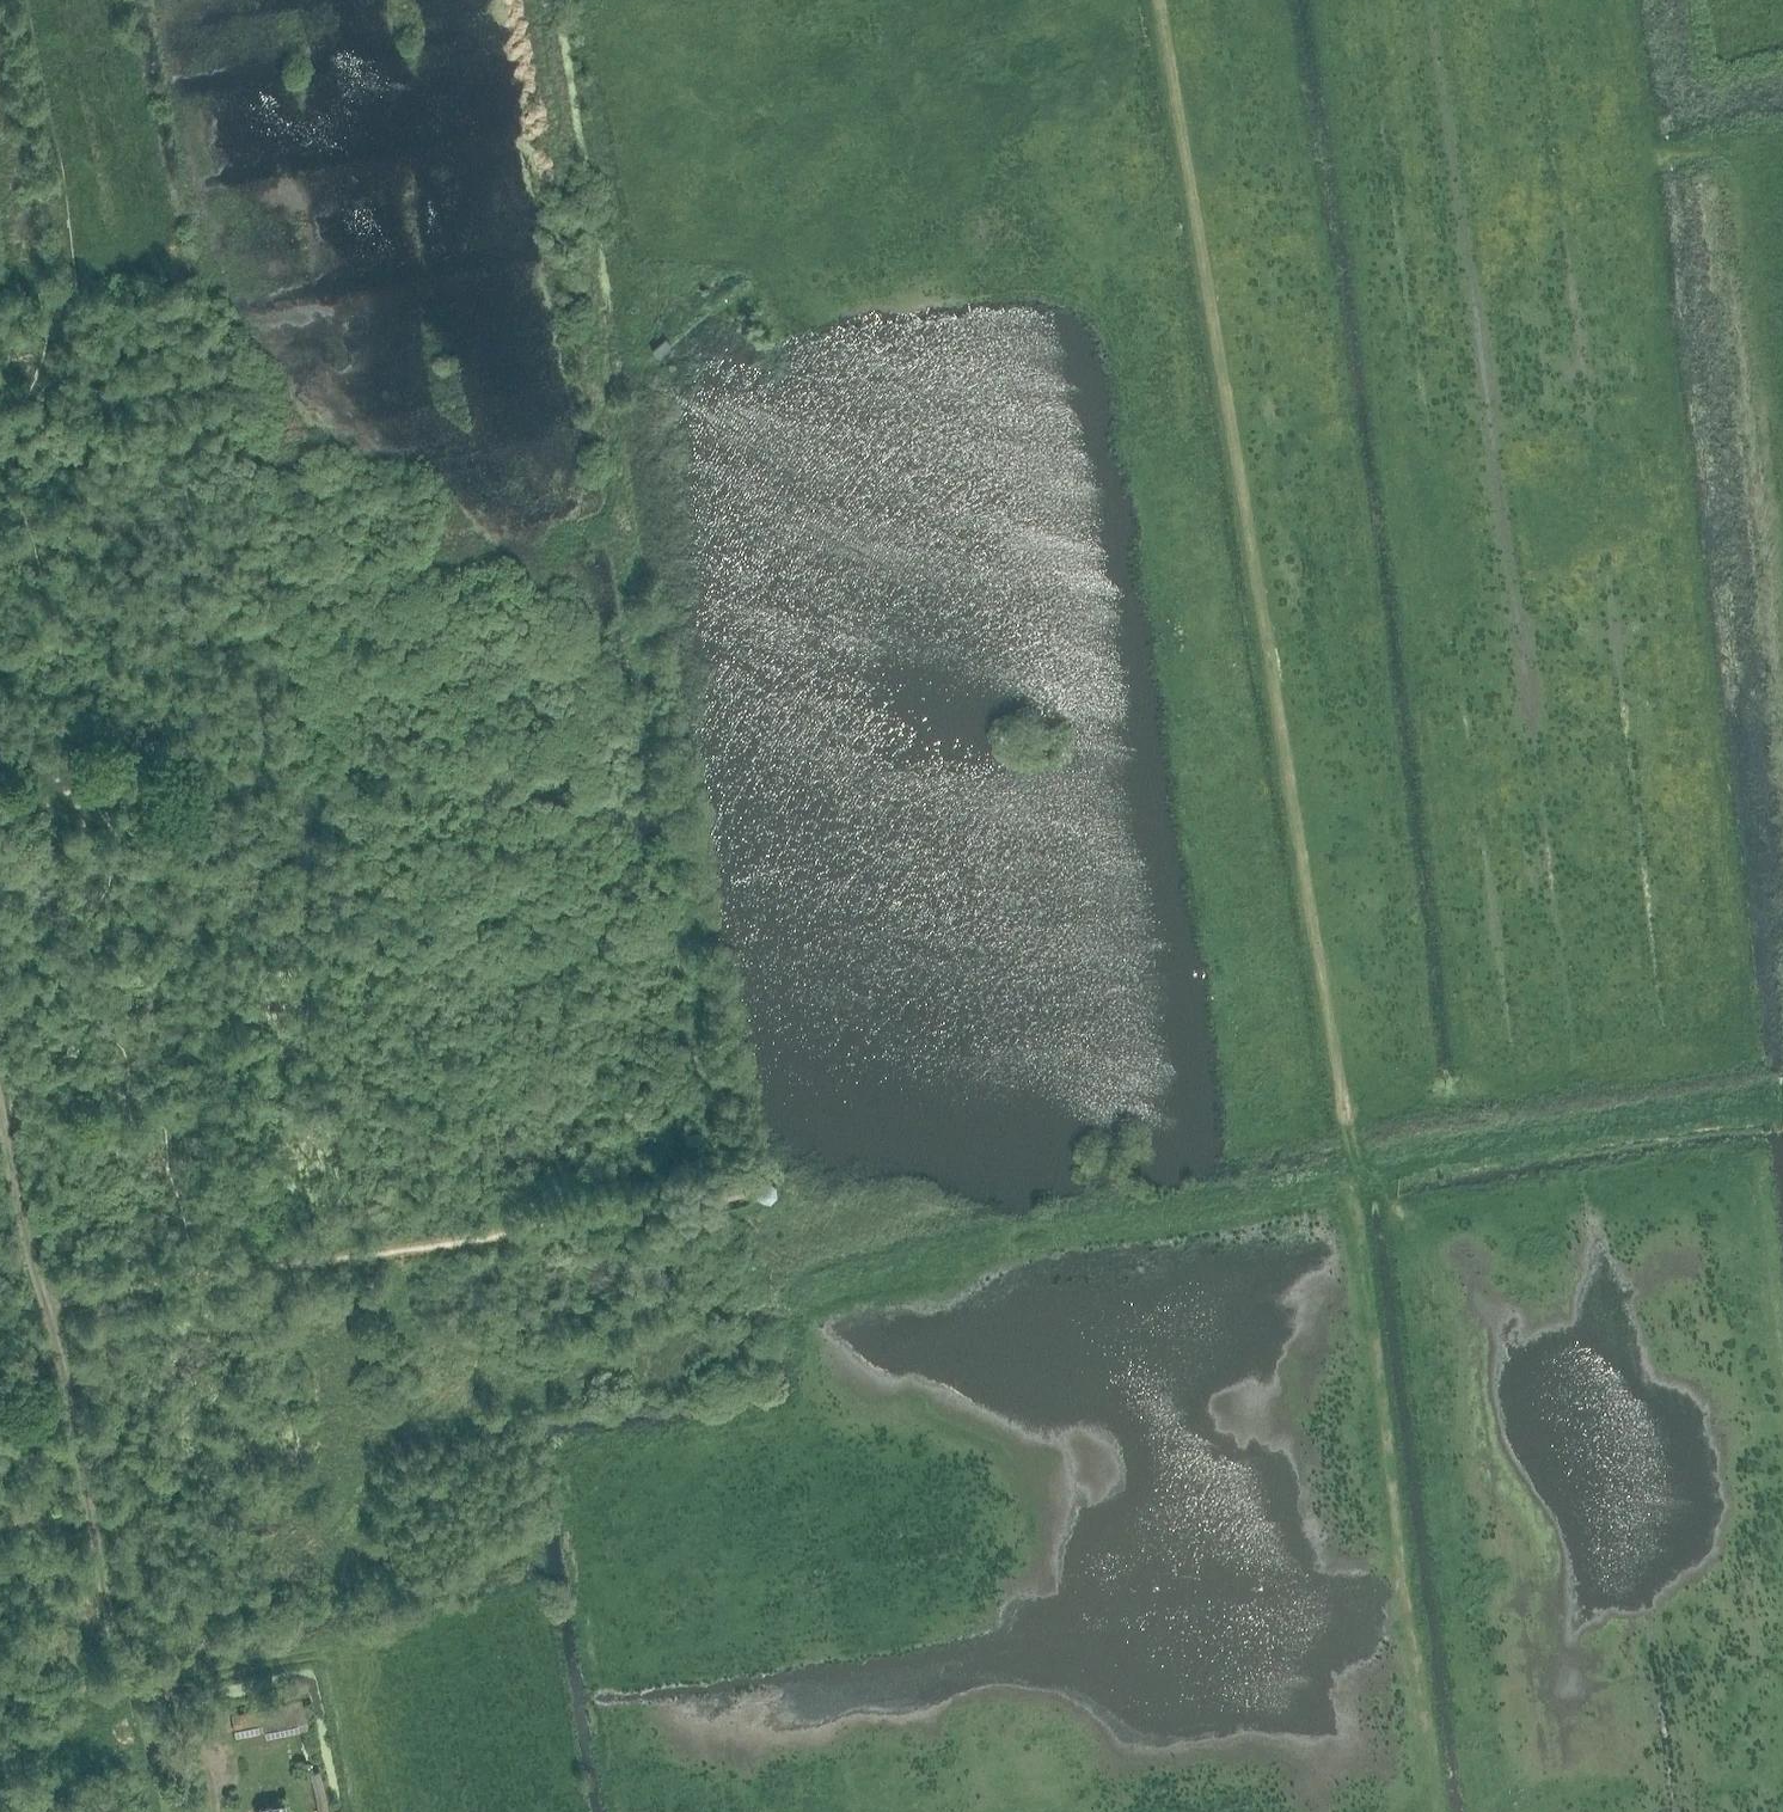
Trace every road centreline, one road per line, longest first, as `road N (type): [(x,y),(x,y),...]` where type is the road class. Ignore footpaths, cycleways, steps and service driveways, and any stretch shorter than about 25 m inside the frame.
road 1 (track): [(1161,0),(1350,1156),(1439,1811)]
road 2 (track): [(161,1811),(46,1308)]
road 3 (track): [(46,1308),(0,1107)]

